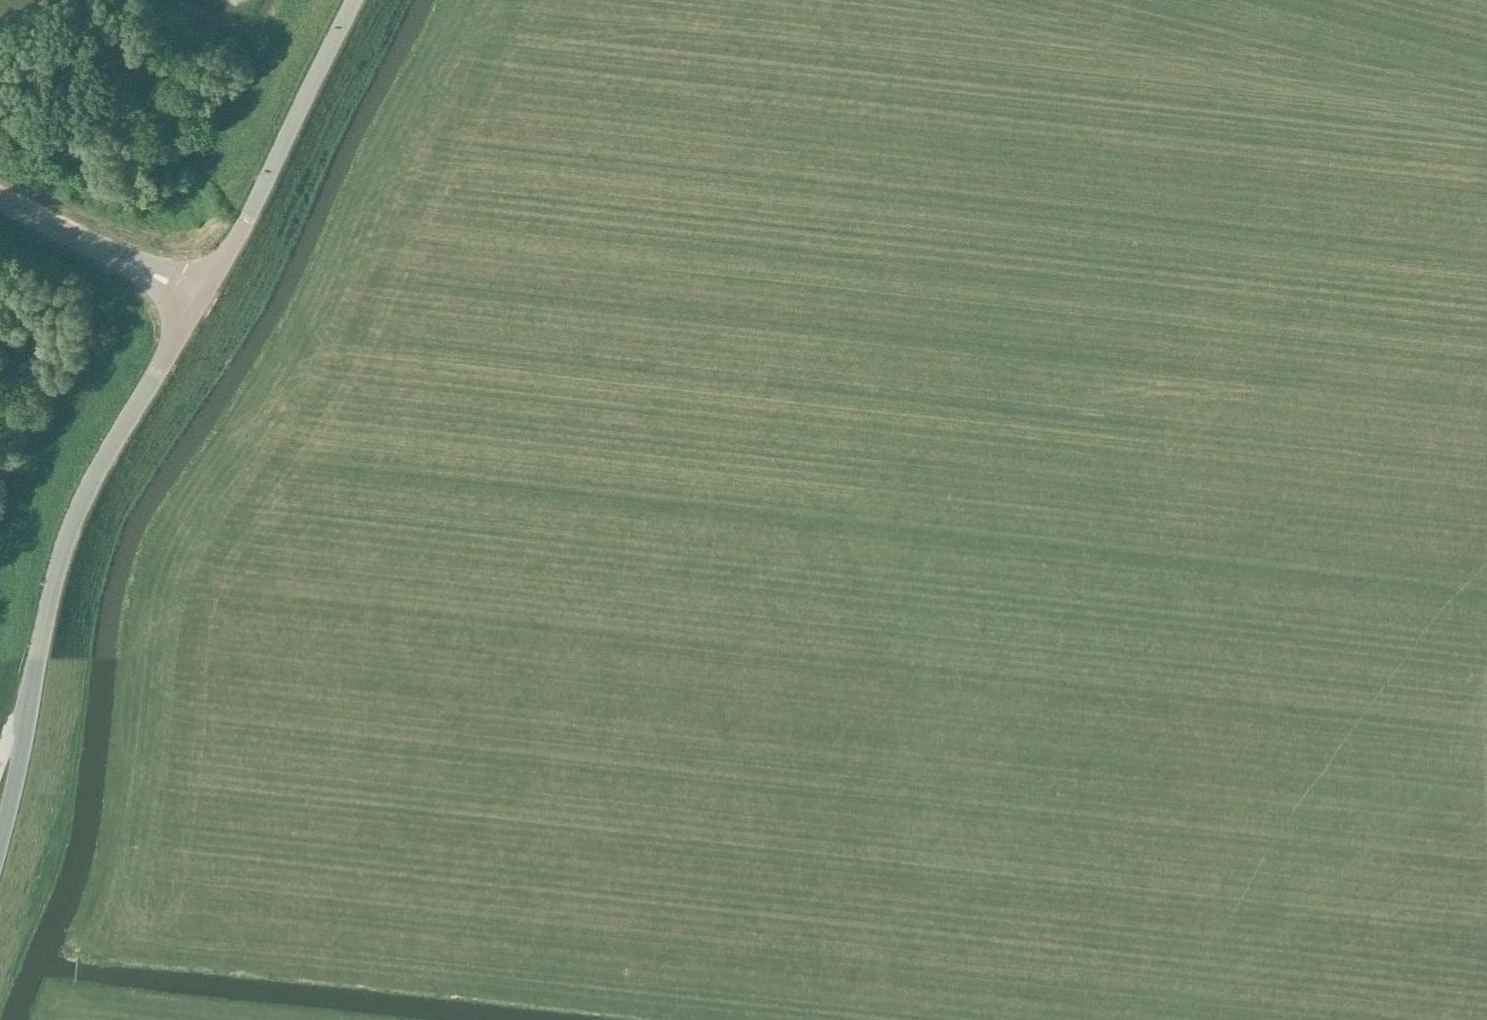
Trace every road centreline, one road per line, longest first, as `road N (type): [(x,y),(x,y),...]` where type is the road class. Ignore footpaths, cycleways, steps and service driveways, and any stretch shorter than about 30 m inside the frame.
road 1 (tertiary): [(0,843),(60,552),(87,487),(196,295)]
road 2 (tertiary): [(196,295),(278,158),(355,0)]
road 3 (tertiary): [(196,295),(0,199)]

